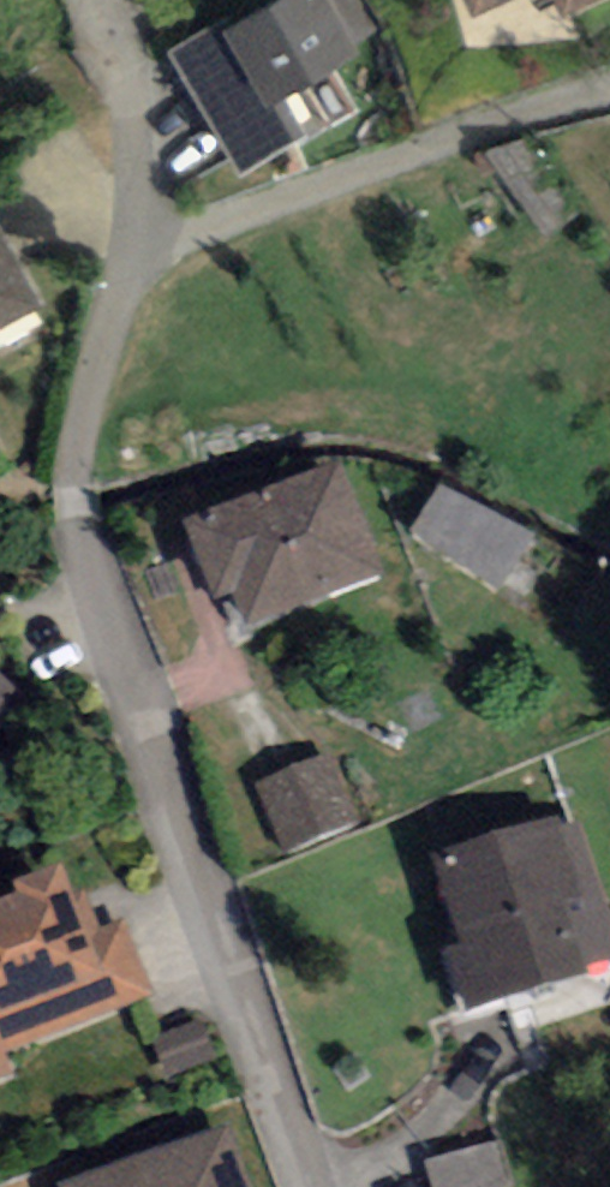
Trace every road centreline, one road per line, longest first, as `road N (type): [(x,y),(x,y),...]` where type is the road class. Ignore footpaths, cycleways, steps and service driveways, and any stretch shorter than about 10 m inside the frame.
road 1 (residential): [(317,1186),(79,517),(90,400),(137,240)]
road 2 (residential): [(91,0),(121,54),(134,100),(137,240)]

